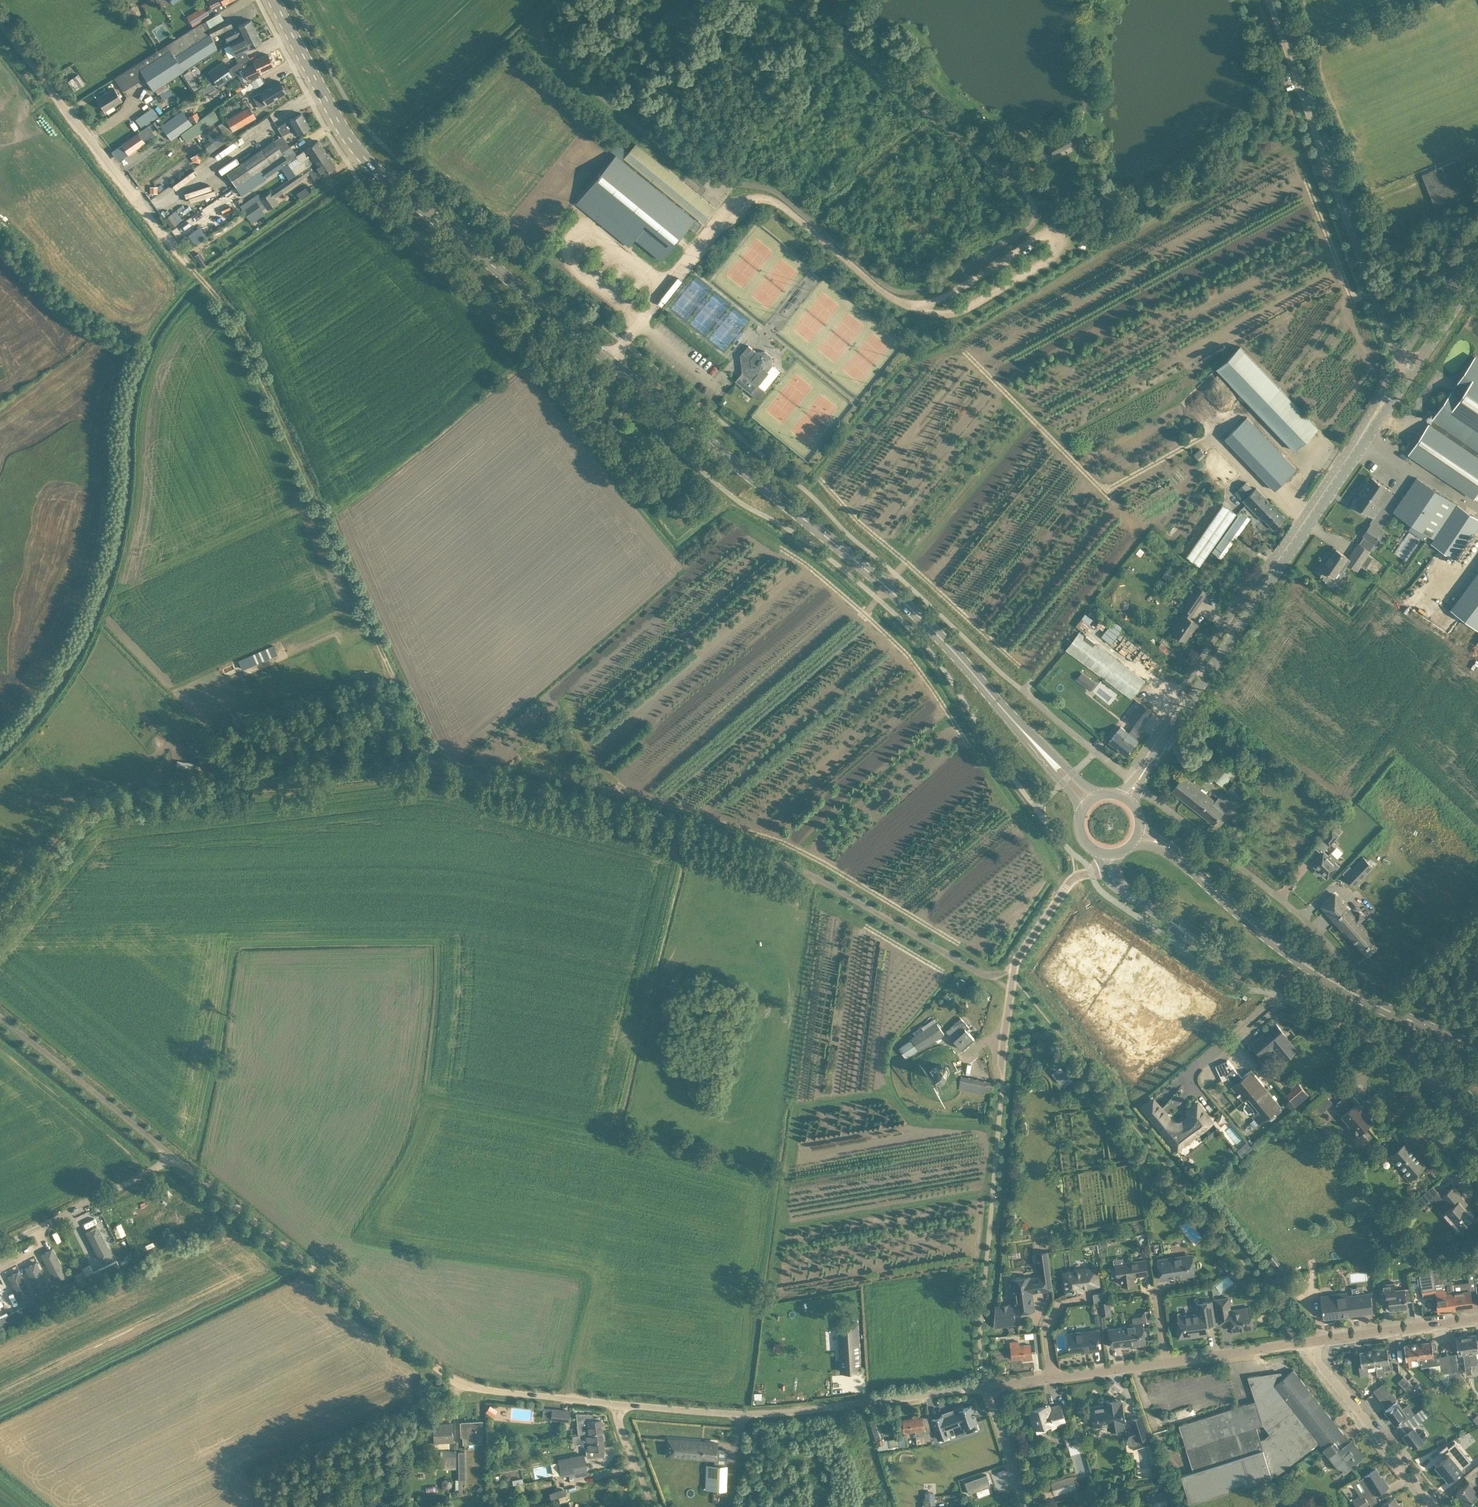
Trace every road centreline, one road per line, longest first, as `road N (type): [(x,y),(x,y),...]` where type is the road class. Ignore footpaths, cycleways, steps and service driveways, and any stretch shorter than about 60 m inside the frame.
road 1 (tertiary): [(1090,799),(910,605),(374,167),(336,118),(274,0)]
road 2 (unclassified): [(989,1386),(723,1412),(473,1385),(416,1350),(176,1157),(0,1246)]
road 3 (track): [(429,762),(773,860),(984,974),(1015,966)]
road 4 (unclassified): [(1128,796),(1477,273)]
road 5 (track): [(182,257),(246,341),(429,762)]
road 6 (track): [(429,762),(97,809),(0,913)]
road 7 (tertiary): [(1477,1118),(1404,1046),(1282,987),(1126,892),(1107,869)]
road 8 (track): [(1413,369),(1390,339),(1269,0)]
road 9 (tertiary): [(1477,1046),(1384,1007),(1290,954),(1165,848)]
road 10 (unclassified): [(182,257),(0,22)]
road 11 (unclassified): [(1091,873),(1065,886),(1016,961),(1002,1079)]
road 12 (track): [(0,1017),(176,1157)]
road 13 (residential): [(1436,1506),(1304,1341)]
road 14 (residential): [(1304,1341),(1477,1318)]
road 15 (residential): [(1165,1362),(1304,1341)]
road 16 (unclassified): [(1125,776),(1019,687)]
road 17 (residential): [(1026,1506),(989,1386)]
road 18 (residential): [(1046,1378),(1165,1362)]

